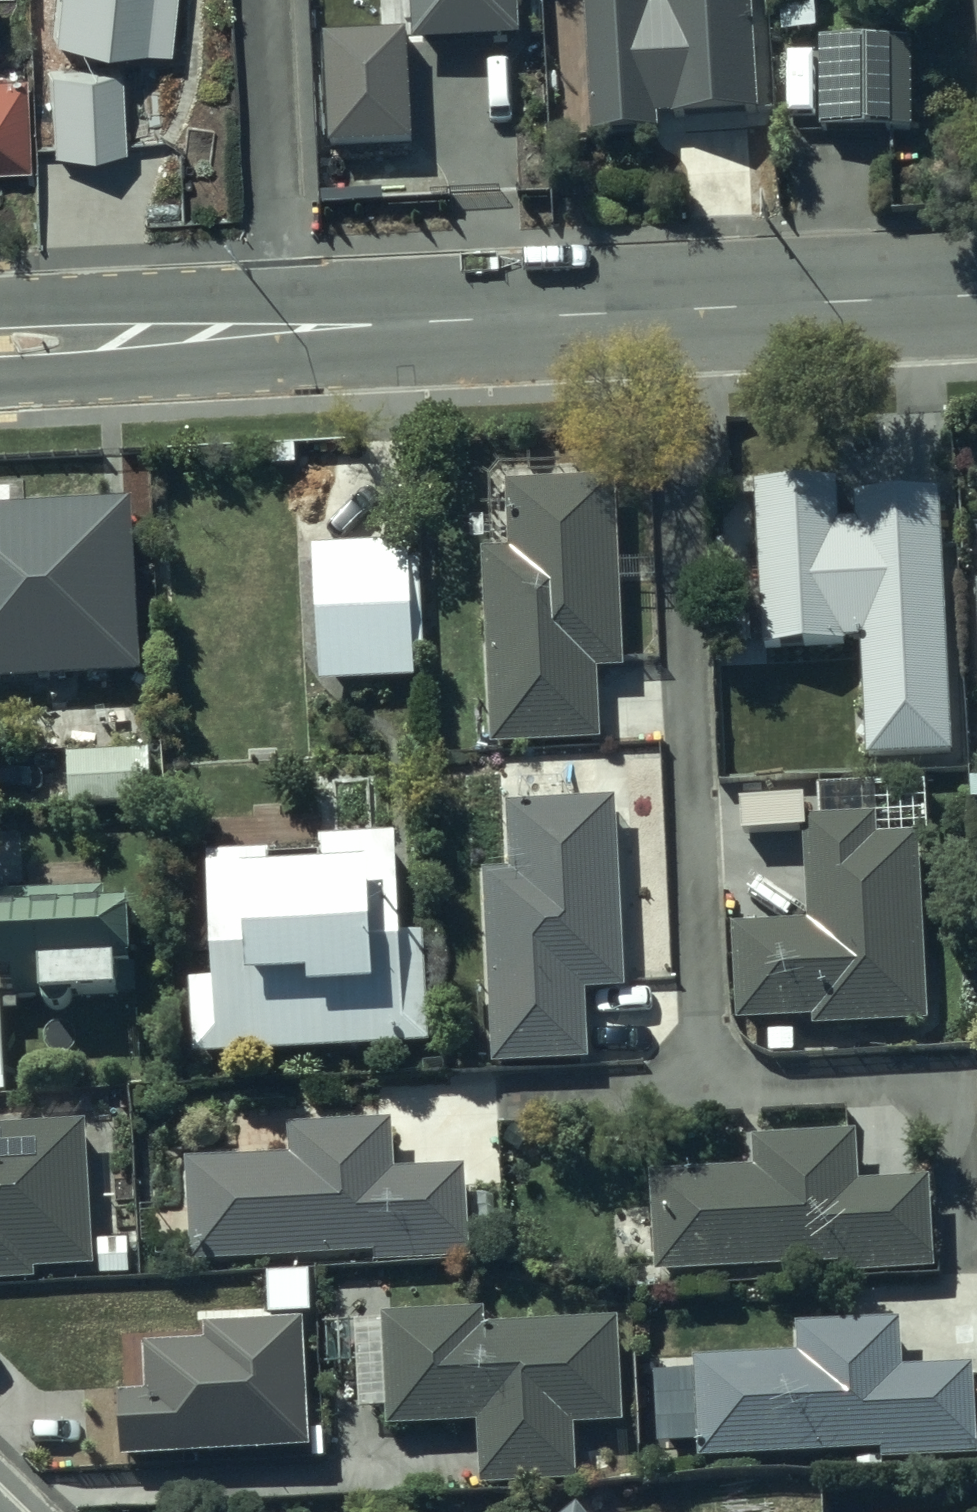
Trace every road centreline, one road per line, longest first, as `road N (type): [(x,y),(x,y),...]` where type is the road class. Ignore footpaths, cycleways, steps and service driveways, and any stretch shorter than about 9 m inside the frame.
road 1 (residential): [(668,311),(694,1105)]
road 2 (residential): [(976,1215),(972,1094),(694,1105)]
road 3 (tertiary): [(668,311),(287,333)]
road 4 (residential): [(287,333),(271,0)]
road 5 (tertiary): [(976,296),(668,311)]
road 6 (tertiary): [(287,333),(0,345)]
road 7 (residential): [(694,1105),(408,1116)]

